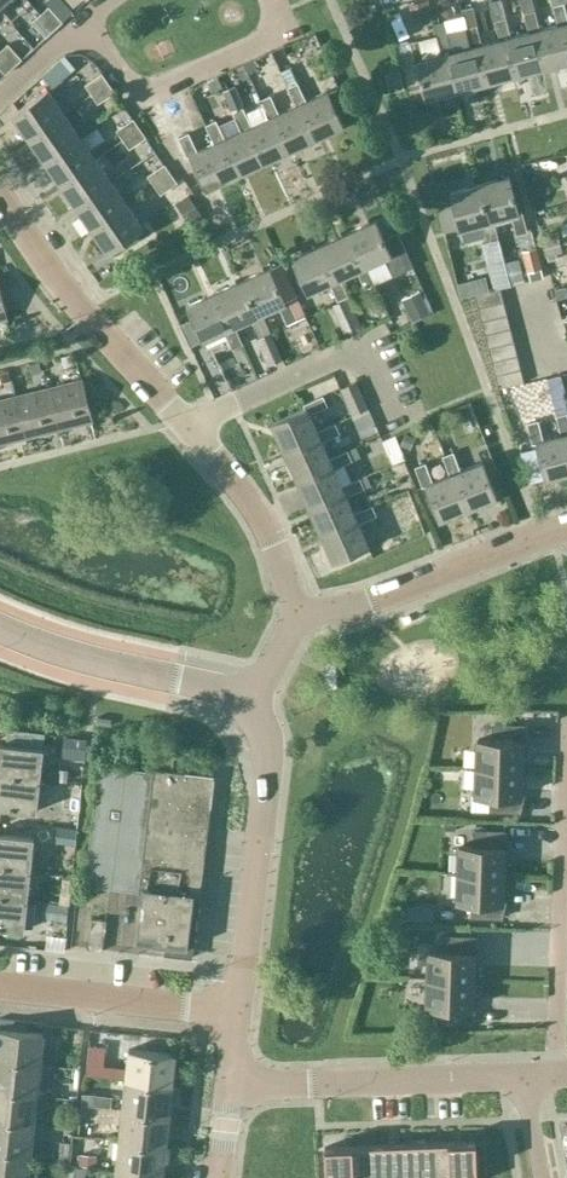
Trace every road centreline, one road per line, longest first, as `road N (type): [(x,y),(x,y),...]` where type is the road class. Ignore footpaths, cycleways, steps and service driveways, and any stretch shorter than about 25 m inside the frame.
road 1 (residential): [(566,741),(557,1073)]
road 2 (unclassified): [(239,1013),(268,764),(262,732),(240,703)]
road 3 (residential): [(192,433),(61,288),(0,199)]
road 4 (residential): [(230,1080),(527,1075)]
road 5 (residential): [(81,21),(138,98),(286,31),(272,0)]
road 6 (residential): [(192,433),(216,411),(360,346),(399,432)]
road 7 (residential): [(303,606),(355,606),(566,526)]
road 8 (unclassified): [(240,703),(198,682),(78,656),(0,627)]
road 9 (residential): [(239,1013),(0,987)]
road 10 (residential): [(303,606),(287,590),(257,510),(192,433)]

